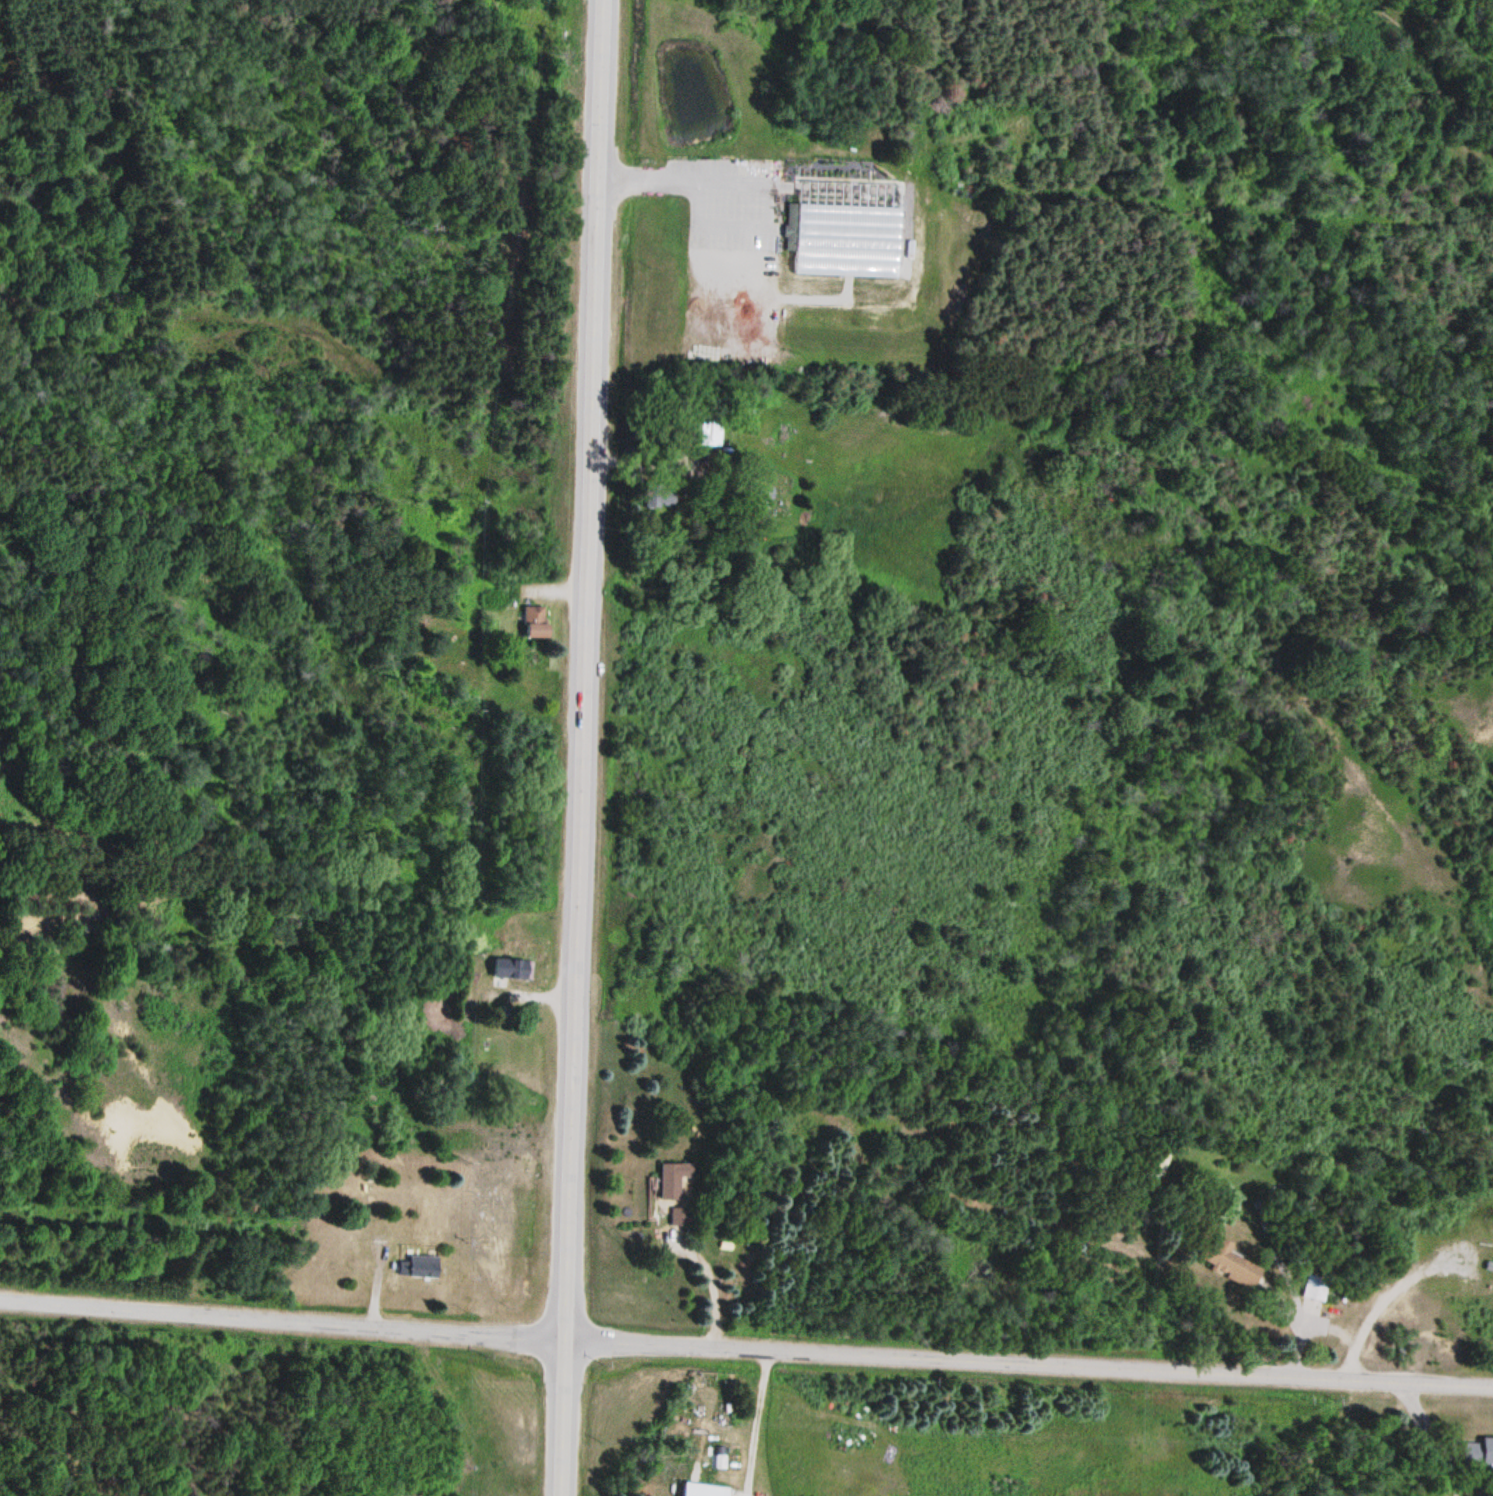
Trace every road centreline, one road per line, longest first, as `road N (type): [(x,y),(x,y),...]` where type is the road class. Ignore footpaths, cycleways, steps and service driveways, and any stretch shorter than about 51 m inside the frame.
road 1 (primary): [(559,1495),(600,0)]
road 2 (residential): [(1492,1384),(563,1344)]
road 3 (residential): [(563,1344),(0,1298)]

